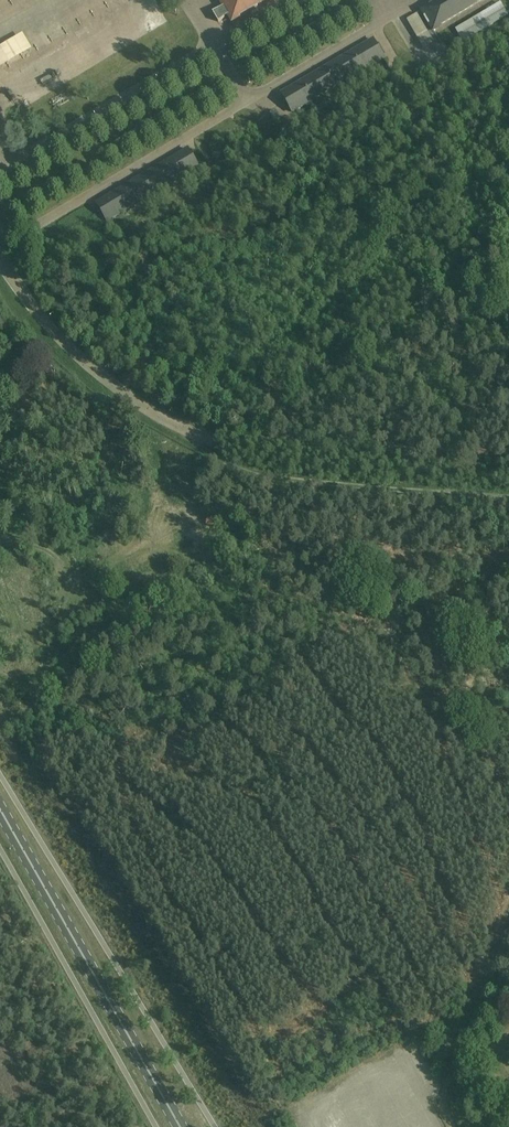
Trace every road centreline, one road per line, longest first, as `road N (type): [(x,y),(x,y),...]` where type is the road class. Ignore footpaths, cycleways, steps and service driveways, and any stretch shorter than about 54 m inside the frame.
road 1 (primary): [(180,1126),(0,810)]
road 2 (unclassified): [(218,442),(114,385),(49,324),(0,258)]

